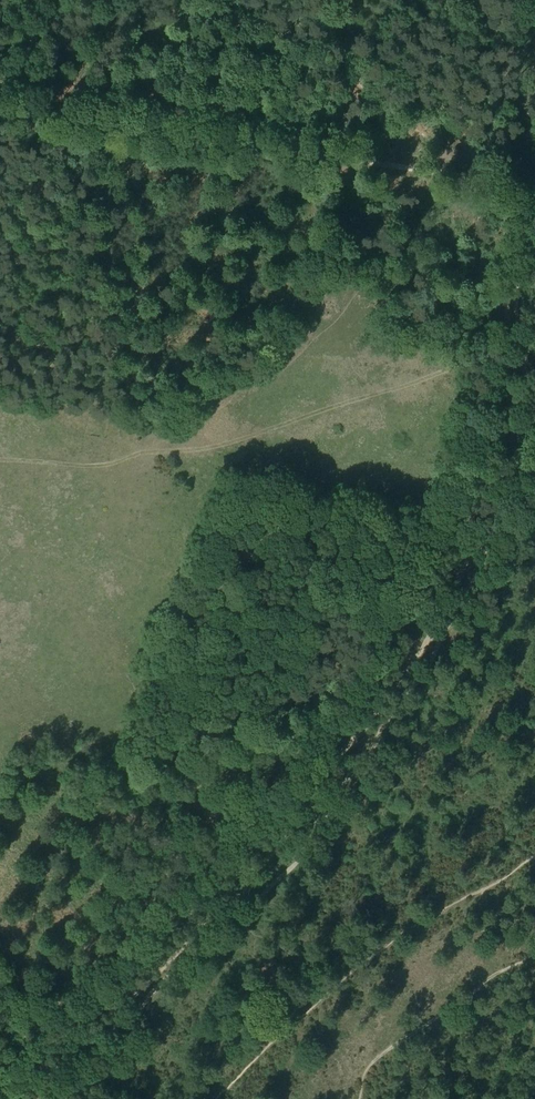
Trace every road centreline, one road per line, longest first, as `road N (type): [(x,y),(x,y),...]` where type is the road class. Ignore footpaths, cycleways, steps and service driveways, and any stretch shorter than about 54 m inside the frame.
road 1 (track): [(534,195),(508,223),(511,473),(420,660),(330,764),(253,879),(31,1098)]
road 2 (track): [(0,105),(534,187)]

